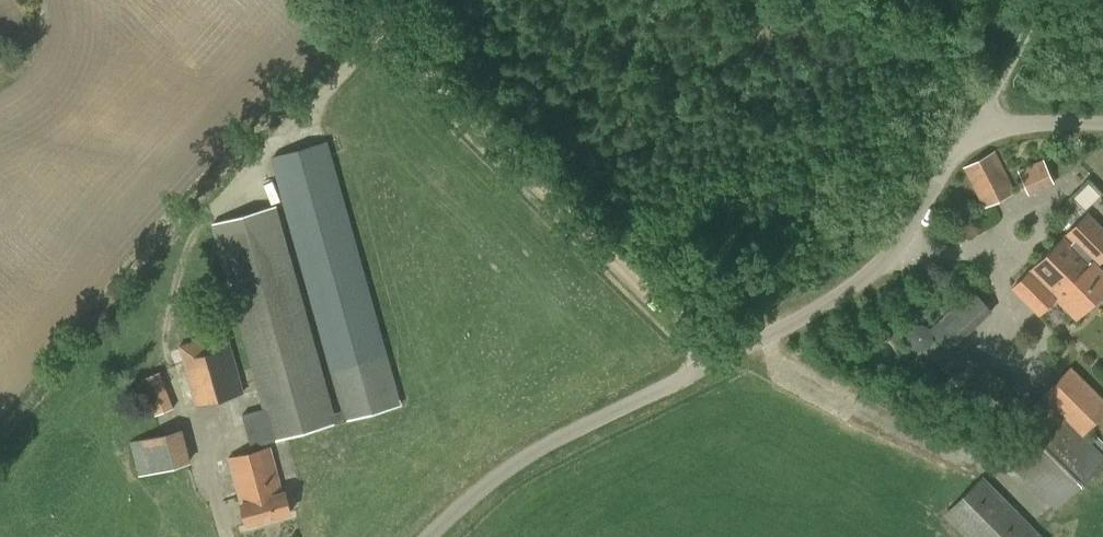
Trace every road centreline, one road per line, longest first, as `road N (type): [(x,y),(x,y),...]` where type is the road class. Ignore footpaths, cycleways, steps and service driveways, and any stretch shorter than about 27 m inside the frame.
road 1 (unclassified): [(420,536),(467,491),(560,430),(844,292),(909,238),(981,118),(1102,121)]
road 2 (track): [(719,359),(349,0)]
road 3 (track): [(981,118),(1046,0)]

